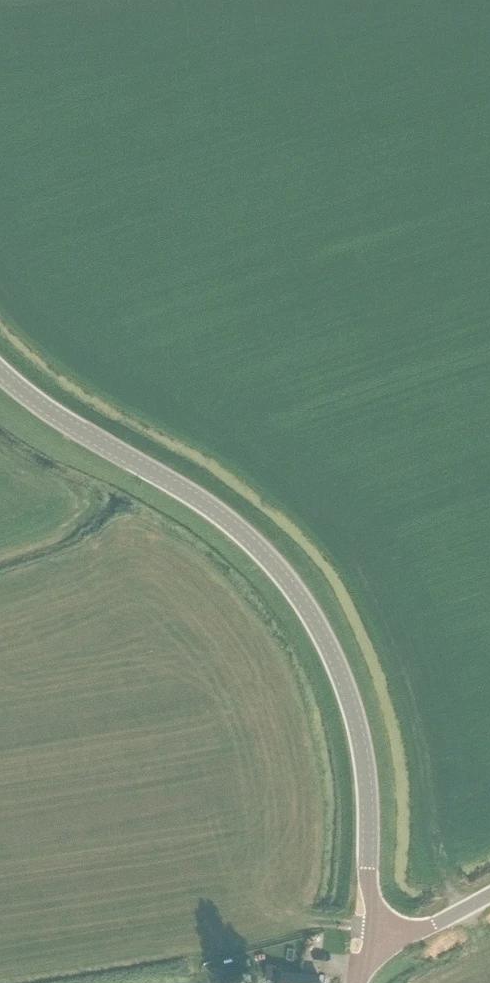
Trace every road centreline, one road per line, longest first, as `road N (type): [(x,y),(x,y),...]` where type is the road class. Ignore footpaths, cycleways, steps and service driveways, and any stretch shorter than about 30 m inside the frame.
road 1 (tertiary): [(376,943),(367,769),(345,685),(314,620),(215,513),(51,415),(0,374)]
road 2 (unclassified): [(376,943),(433,927),(489,896)]

